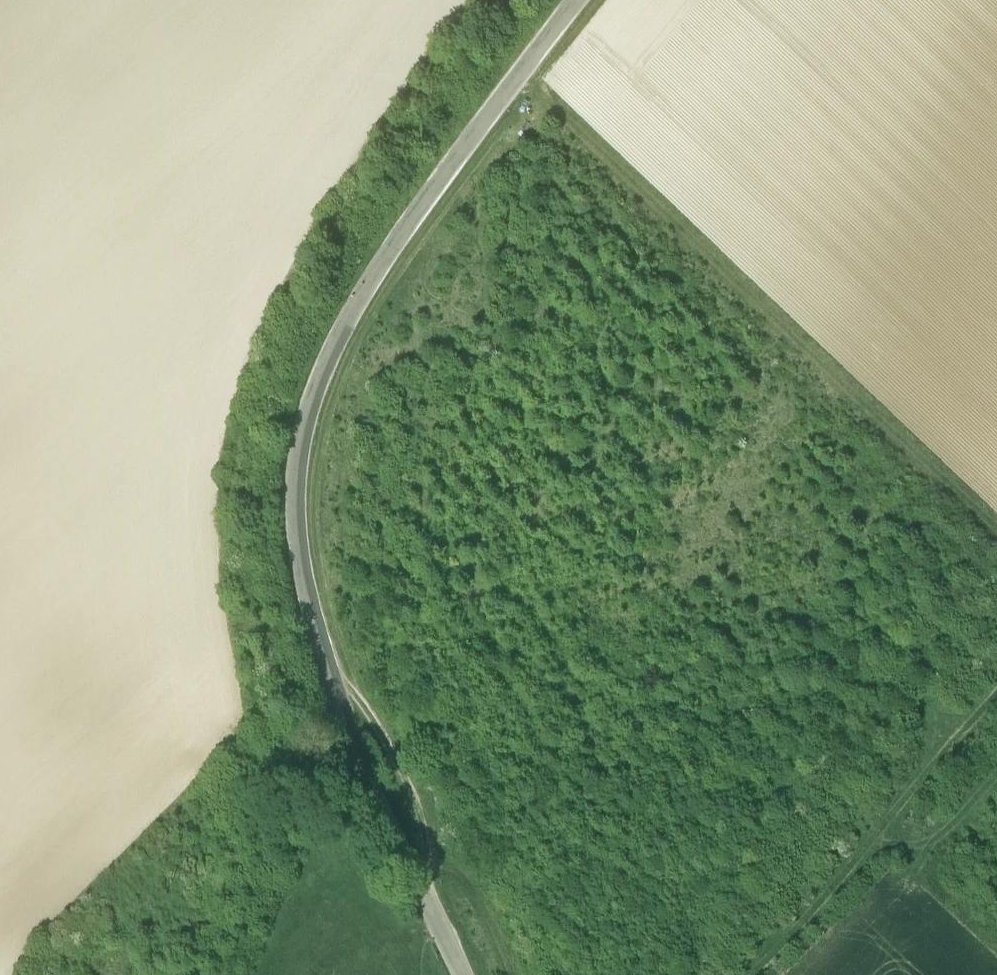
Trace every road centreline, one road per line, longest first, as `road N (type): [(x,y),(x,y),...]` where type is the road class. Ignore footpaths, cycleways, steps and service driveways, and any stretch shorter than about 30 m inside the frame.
road 1 (unclassified): [(462,974),(371,788),(320,644),(302,565),(303,446),(321,376),(383,262),(576,0)]
road 2 (track): [(759,974),(996,689)]
road 3 (track): [(381,733),(430,827),(434,863),(420,887)]
road 4 (track): [(434,858),(475,895),(508,974)]

